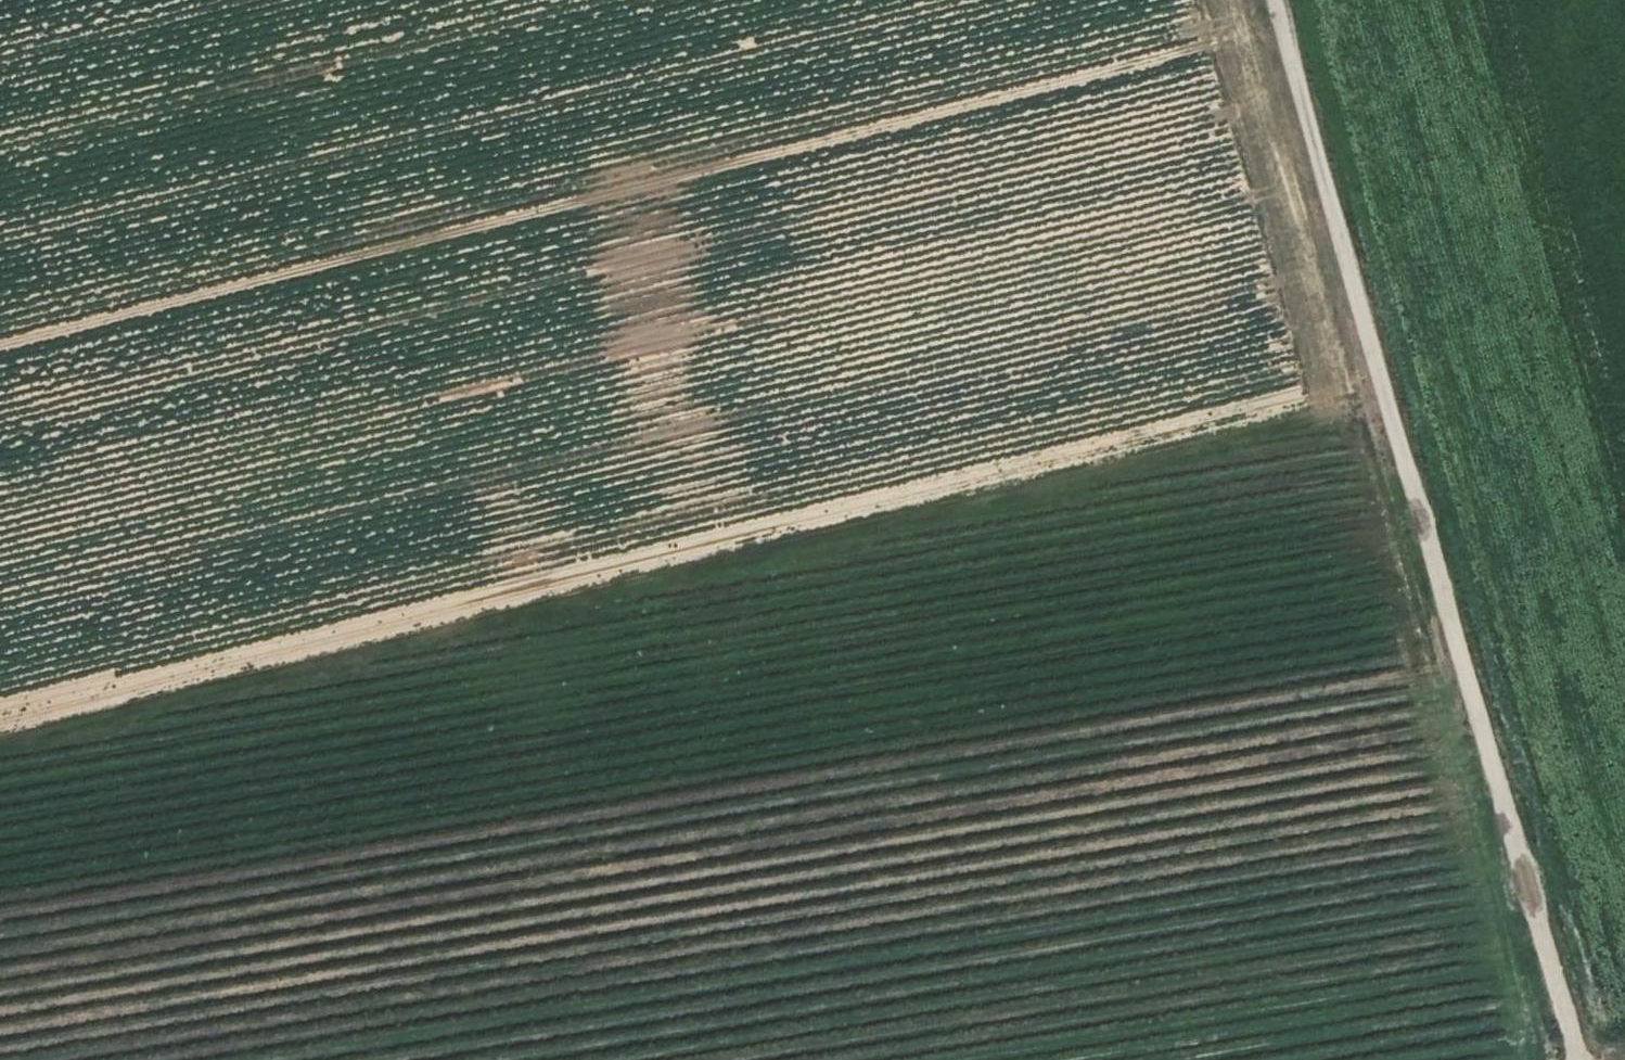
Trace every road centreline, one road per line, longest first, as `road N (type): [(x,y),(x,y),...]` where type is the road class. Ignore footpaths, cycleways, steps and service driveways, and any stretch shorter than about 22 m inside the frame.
road 1 (track): [(1258,0),(1569,1059)]

